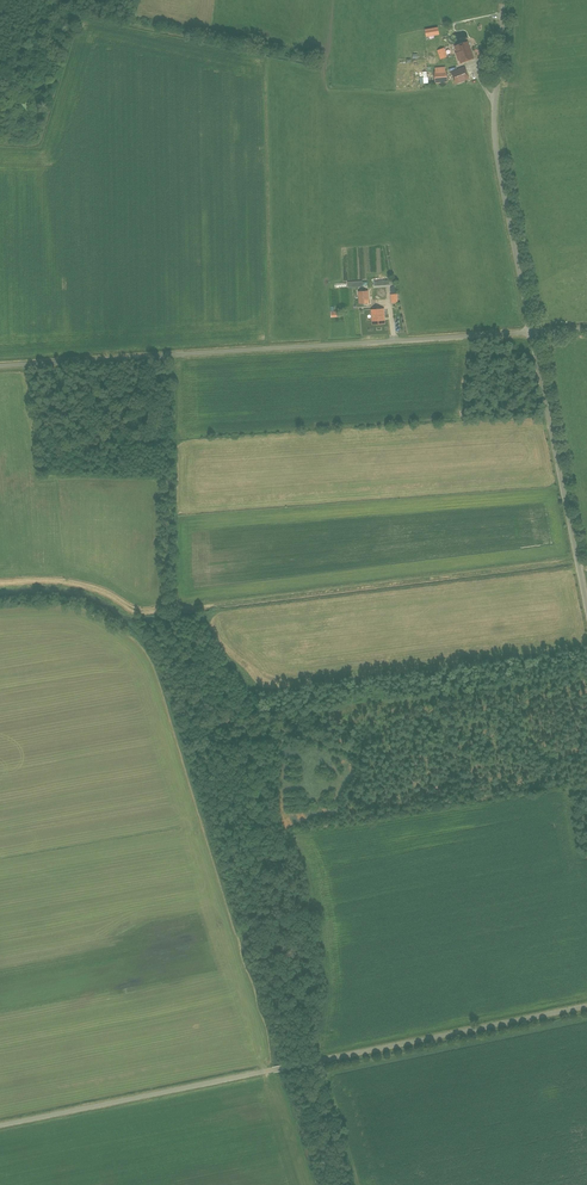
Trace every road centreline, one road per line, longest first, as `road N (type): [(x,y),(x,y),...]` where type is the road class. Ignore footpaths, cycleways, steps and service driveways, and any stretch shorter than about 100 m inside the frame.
road 1 (unclassified): [(0,1125),(586,1006)]
road 2 (unclassified): [(0,365),(532,332)]
road 3 (unclassified): [(532,332),(494,135),(501,0)]
road 4 (unclassified): [(586,602),(532,332)]

